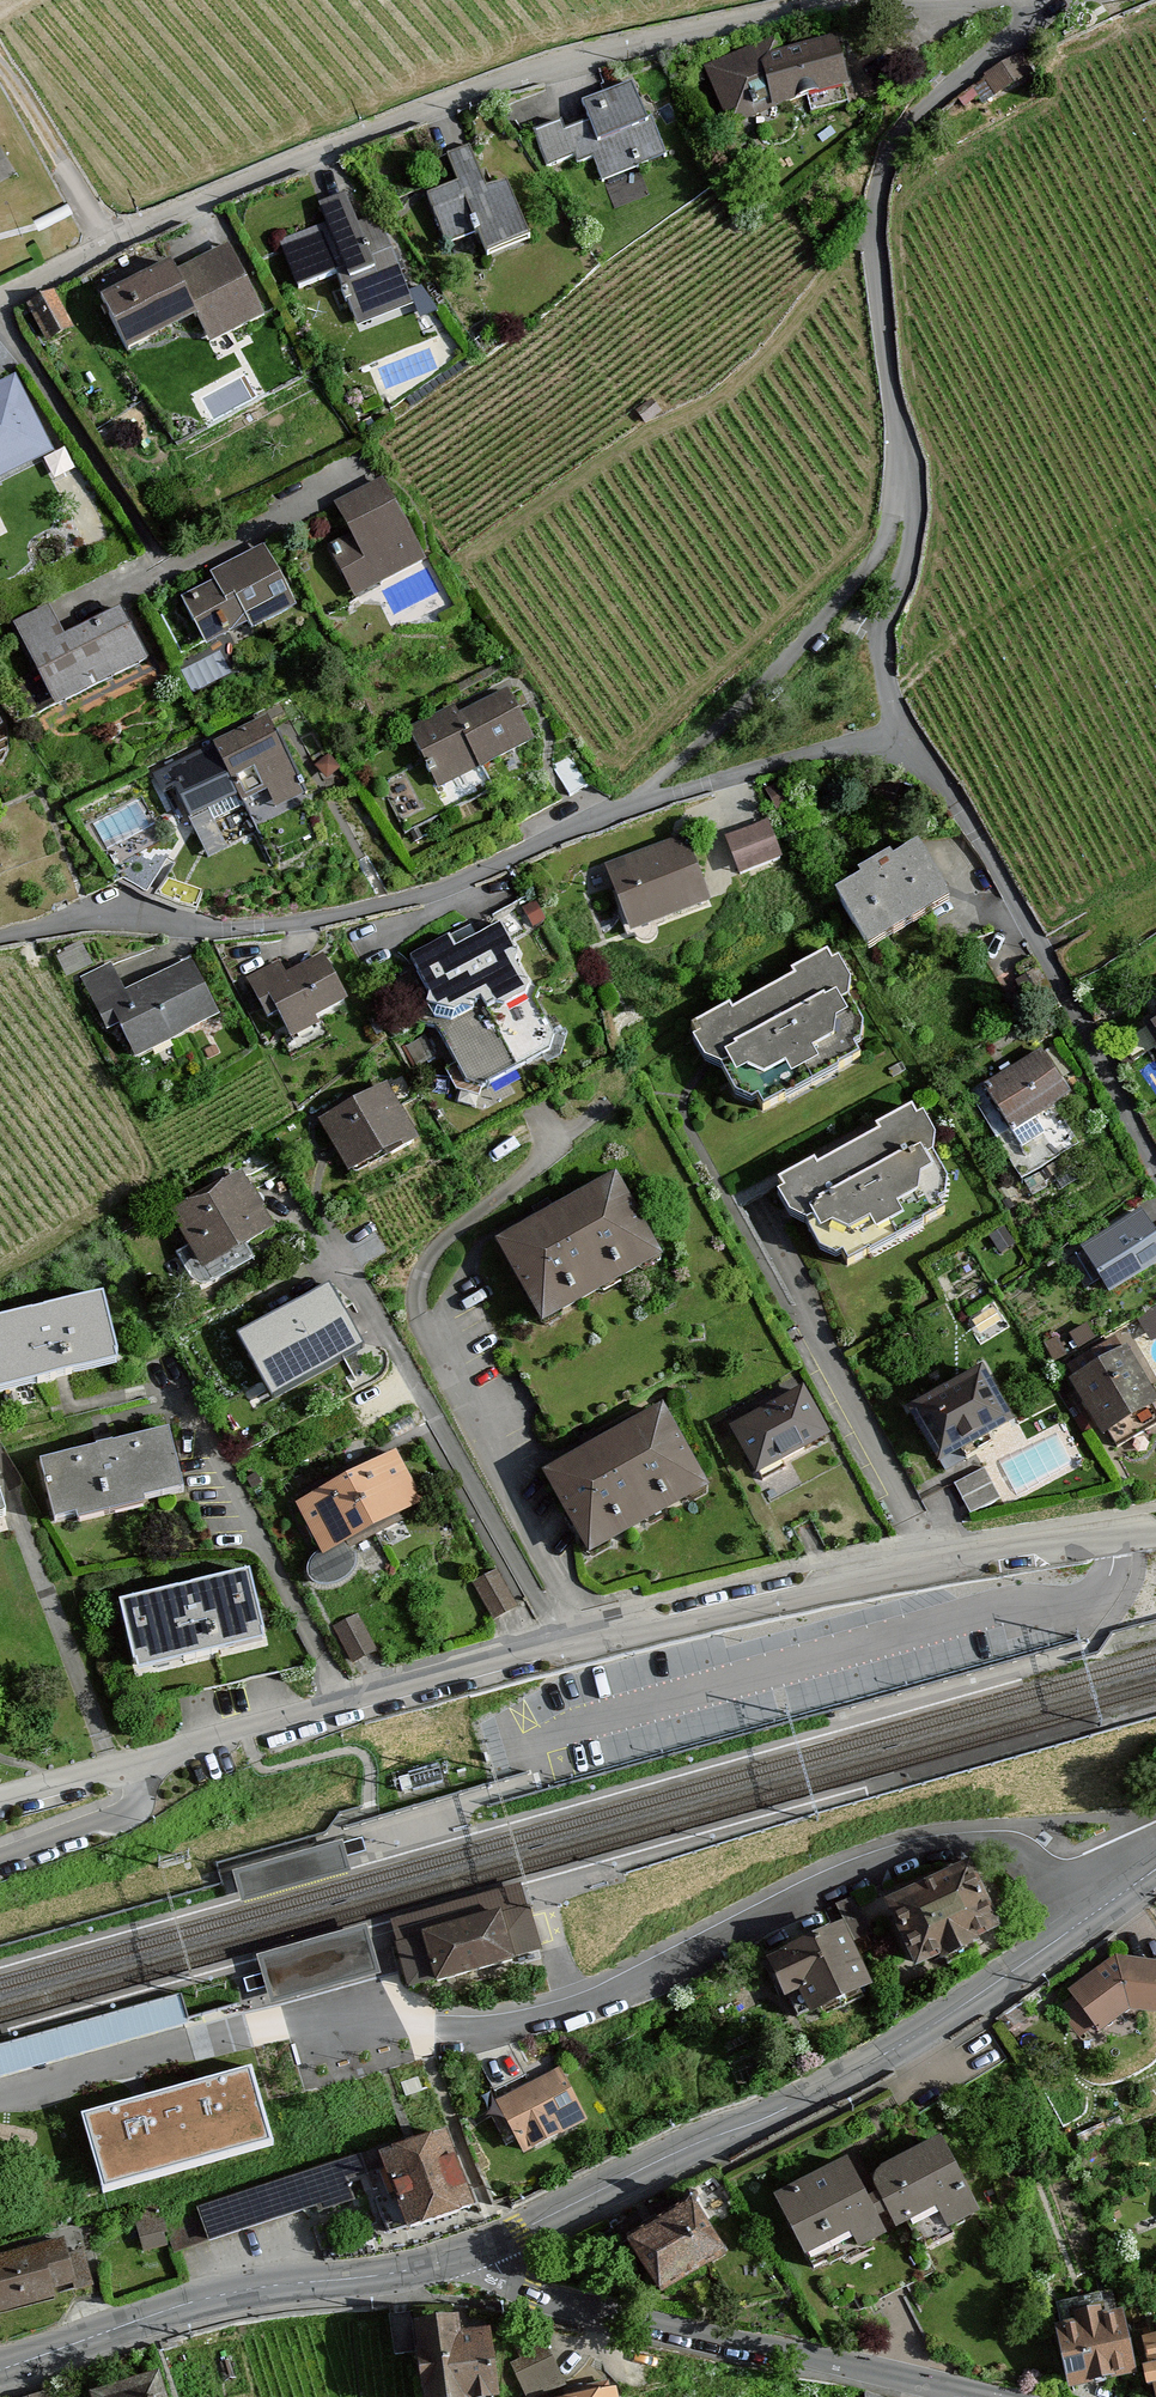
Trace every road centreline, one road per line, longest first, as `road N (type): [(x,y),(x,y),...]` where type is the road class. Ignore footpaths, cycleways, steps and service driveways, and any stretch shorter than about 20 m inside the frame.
road 1 (residential): [(1081,1924),(1046,1870),(1017,1846),(939,1844),(796,1898),(609,1998),(520,2028),(451,2034),(371,2009),(317,2014),(0,2091)]
road 2 (residential): [(1155,1536),(928,1565),(577,1643),(153,1763)]
road 3 (residential): [(917,0),(703,26),(493,85),(365,131),(0,298)]
road 4 (tertiary): [(1081,1924),(796,2108),(488,2249)]
road 5 (residential): [(633,811),(454,887),(338,920),(218,932),(97,919),(0,942)]
road 6 (residential): [(908,455),(878,219),(895,142),(1062,0)]
road 7 (residential): [(971,2396),(531,2296),(504,2277),(488,2249)]
road 8 (tertiary): [(488,2249),(389,2277),(215,2300),(0,2374)]
road 9 (residential): [(1155,1164),(1001,872),(913,749)]
road 10 (residential): [(633,811),(807,645),(884,553),(908,455)]
road 11 (residential): [(913,749),(897,713),(889,636),(913,553),(916,478),(908,455)]
road 12 (residential): [(913,749),(823,754),(633,811)]
road 13 (track): [(112,243),(0,65)]
road 14 (residential): [(153,1763),(129,1810),(0,1862)]
road 15 (residential): [(153,1763),(0,1808)]

